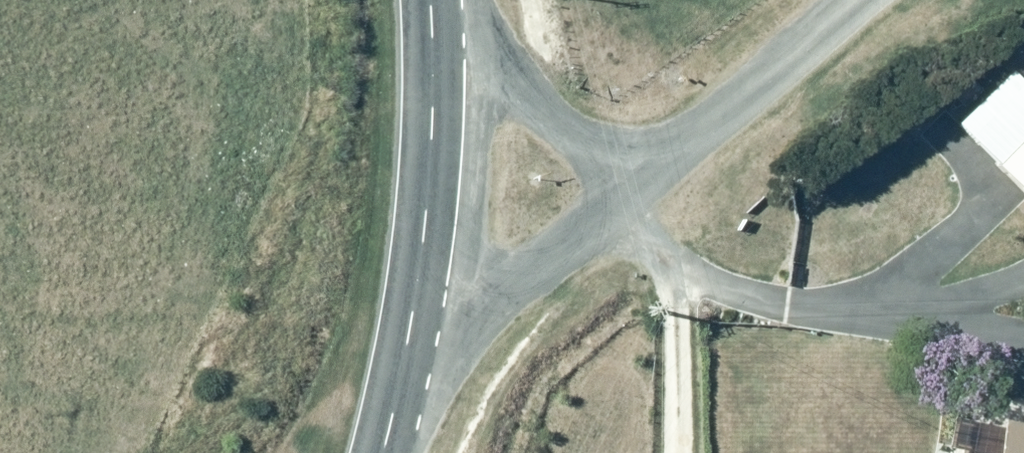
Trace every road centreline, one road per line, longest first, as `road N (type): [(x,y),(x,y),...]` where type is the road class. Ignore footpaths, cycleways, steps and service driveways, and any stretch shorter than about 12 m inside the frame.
road 1 (unclassified): [(403,403),(670,156)]
road 2 (secondary): [(403,403),(447,121)]
road 3 (unclassified): [(865,0),(670,156)]
road 4 (unclassified): [(670,156),(447,121)]
road 5 (secondary): [(447,121),(441,0)]

